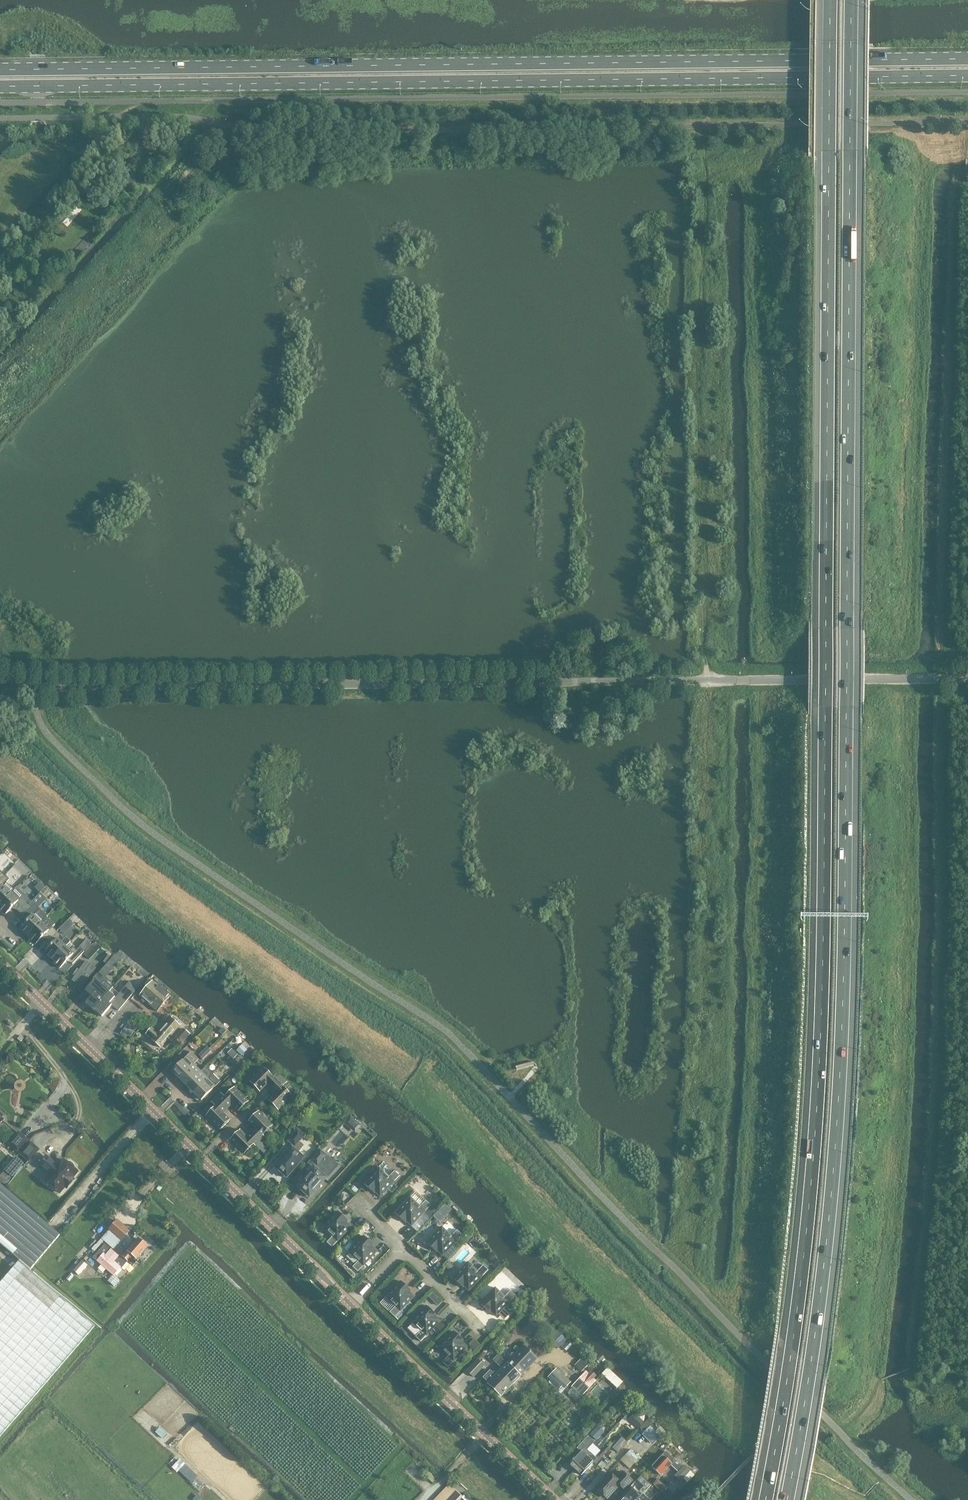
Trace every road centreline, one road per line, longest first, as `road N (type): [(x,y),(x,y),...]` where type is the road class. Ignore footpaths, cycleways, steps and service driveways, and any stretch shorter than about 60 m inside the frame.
road 1 (motorway): [(787,1499),(826,1239),(845,938),(852,0)]
road 2 (motorway): [(832,0),(820,1033),(805,1239),(766,1499)]
road 3 (primary): [(0,86),(967,75)]
road 4 (primary): [(967,59),(0,69)]
road 5 (unclassified): [(0,683),(967,678)]
road 6 (unclassified): [(554,1499),(0,963)]
road 7 (track): [(905,678),(899,1101),(875,1381)]
road 8 (track): [(766,680),(764,1034),(733,1328)]
road 9 (track): [(763,637),(757,124)]
road 10 (track): [(908,632),(915,370),(906,125)]
road 11 (track): [(0,337),(38,271),(139,170),(143,116)]

